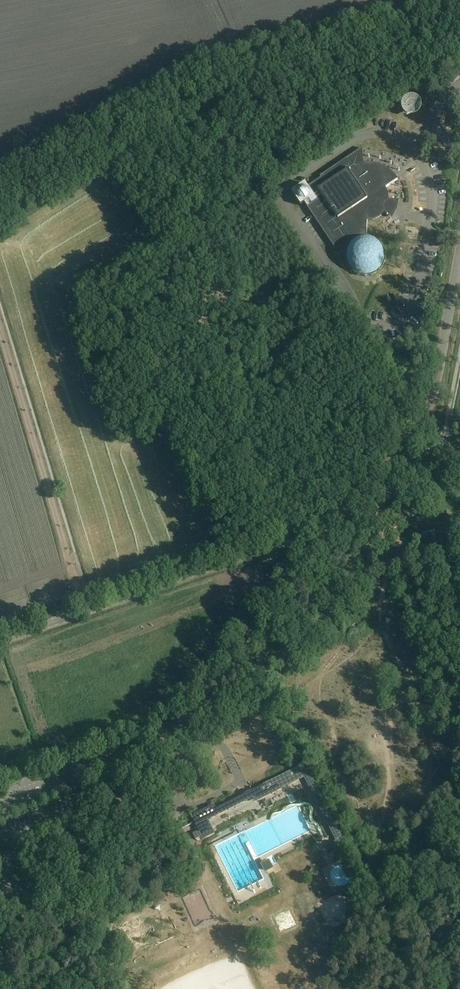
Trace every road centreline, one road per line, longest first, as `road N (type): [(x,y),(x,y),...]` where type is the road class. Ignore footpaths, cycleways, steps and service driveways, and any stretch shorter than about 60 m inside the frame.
road 1 (unclassified): [(0,950),(326,540)]
road 2 (unclassified): [(0,640),(307,532),(326,540)]
road 3 (track): [(0,321),(87,610)]
road 4 (unclassified): [(394,451),(430,404),(459,257)]

